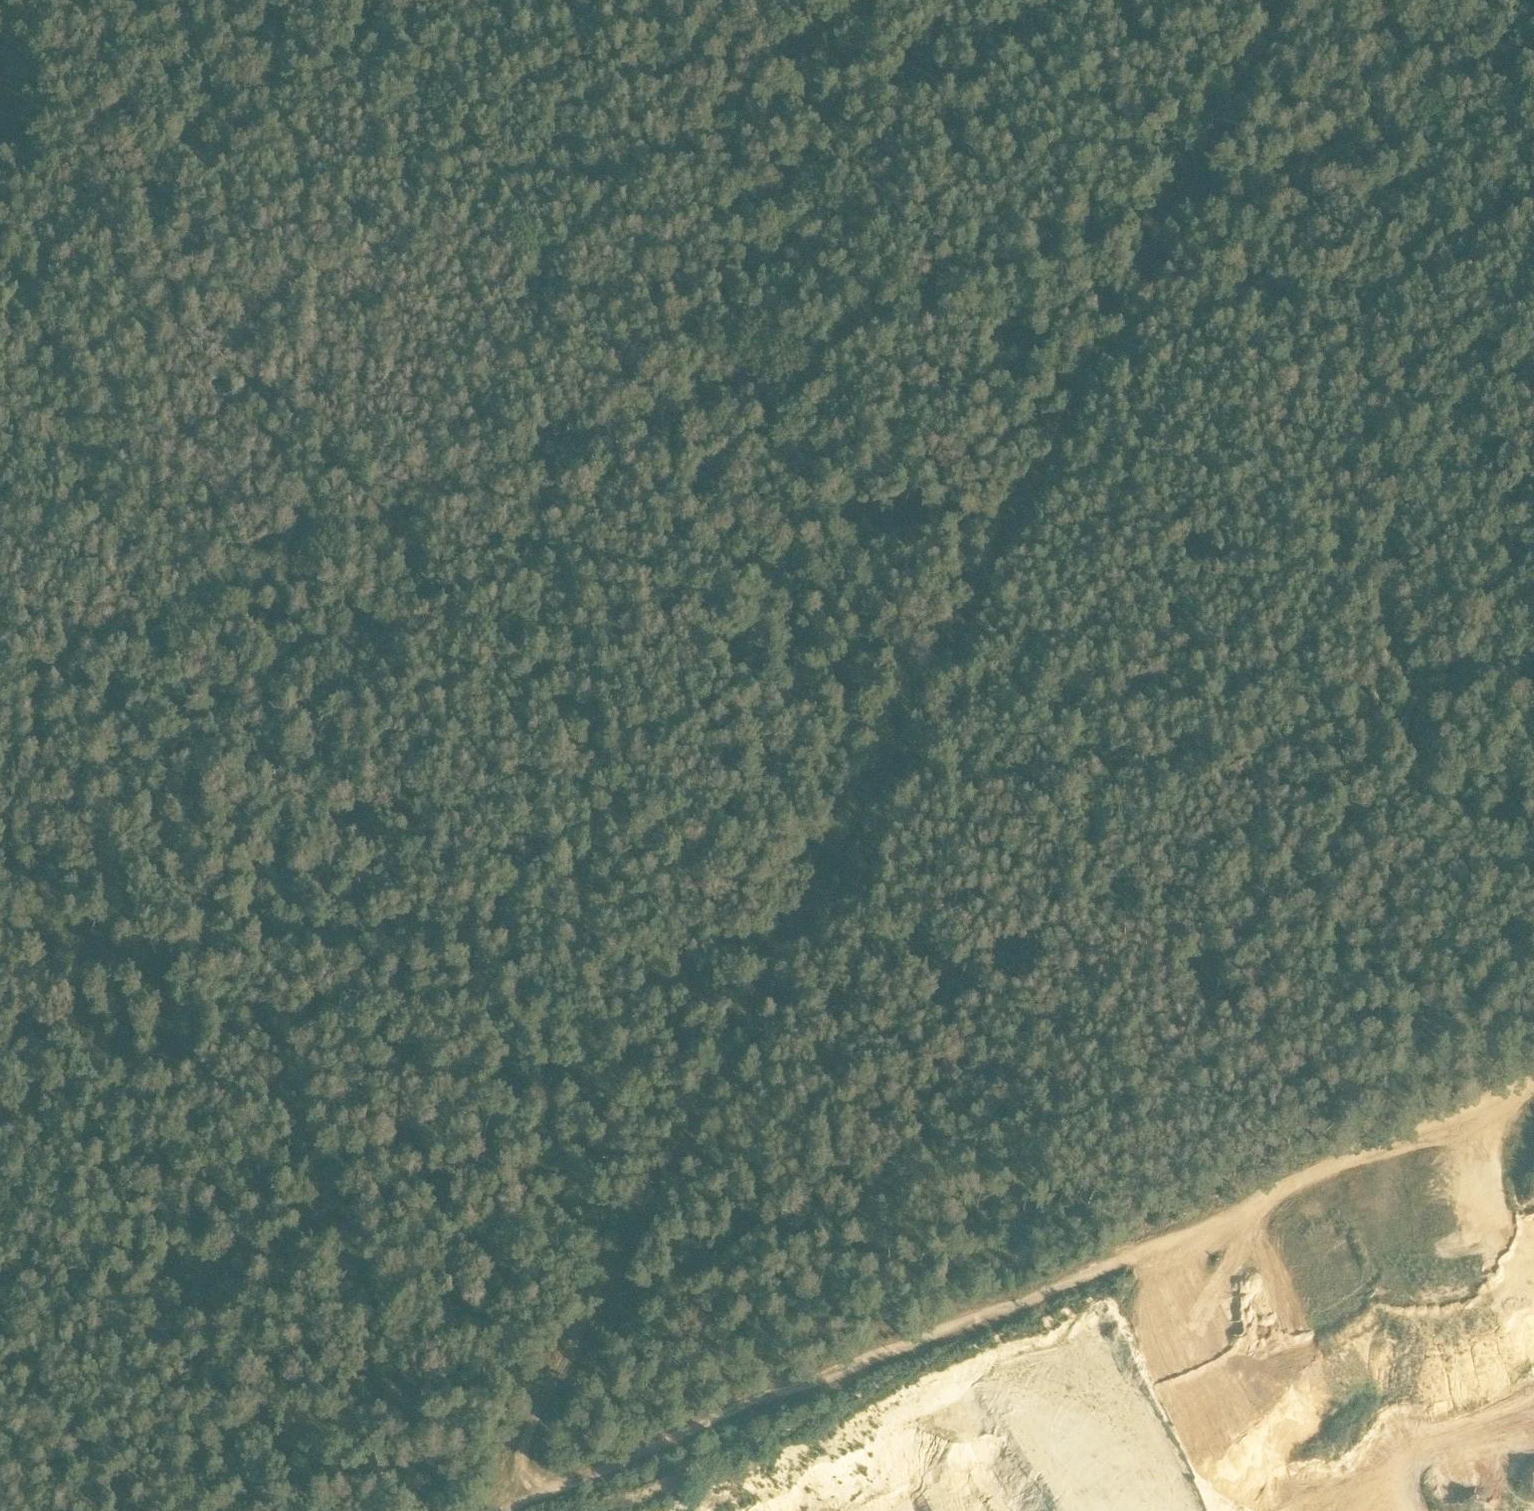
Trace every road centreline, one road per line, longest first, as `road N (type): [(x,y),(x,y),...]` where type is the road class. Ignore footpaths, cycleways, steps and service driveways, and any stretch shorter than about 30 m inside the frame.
road 1 (track): [(1193,209),(794,978),(498,1510)]
road 2 (track): [(0,709),(1193,209)]
road 3 (track): [(519,1510),(1533,1092)]
road 4 (track): [(1193,209),(1533,73)]
road 5 (track): [(1193,209),(1303,0)]

